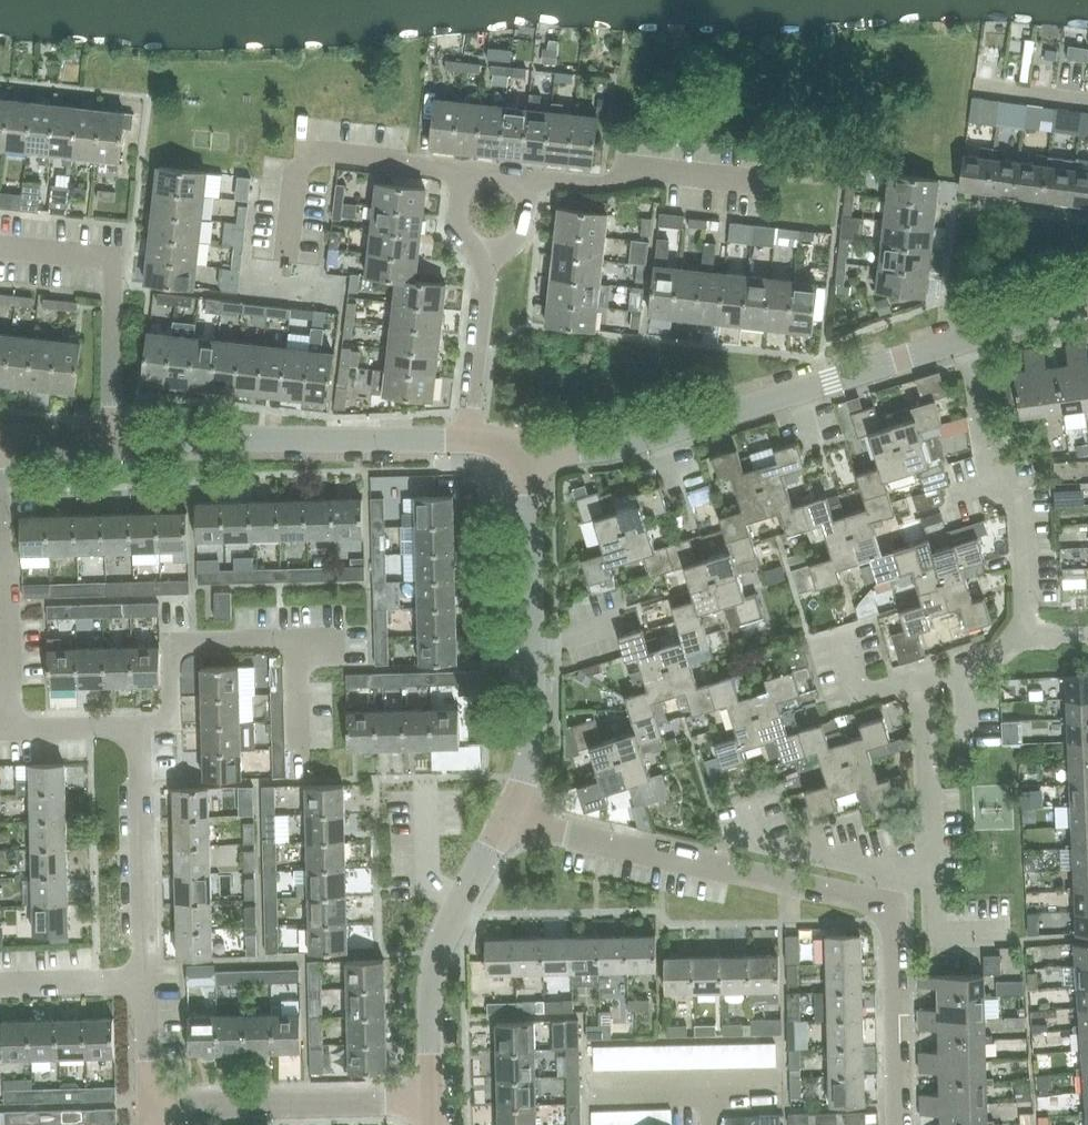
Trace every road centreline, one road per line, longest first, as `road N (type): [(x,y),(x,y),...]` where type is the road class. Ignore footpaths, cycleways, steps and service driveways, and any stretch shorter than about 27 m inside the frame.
road 1 (tertiary): [(528,453),(659,434),(963,338)]
road 2 (residential): [(884,906),(511,816)]
road 3 (tertiary): [(98,441),(473,435)]
road 4 (tertiary): [(511,816),(533,759),(528,453)]
road 5 (residential): [(884,906),(932,857),(919,684),(968,671),(1025,636)]
road 6 (tertiary): [(430,1109),(435,968),(461,896),(511,816)]
road 7 (residential): [(1025,636),(1021,514),(996,482),(963,338)]
road 8 (residential): [(98,441),(115,260),(0,247)]
road 9 (residential): [(430,1109),(150,1113)]
road 10 (residential): [(286,262),(298,154),(460,170)]
road 11 (residential): [(12,703),(4,439)]
road 12 (residential): [(145,985),(141,733)]
road 13 (residential): [(141,733),(172,714),(173,645),(304,643)]
road 14 (residential): [(899,1124),(895,924),(884,906)]
road 15 (residential): [(534,176),(602,182),(633,172),(747,182)]
road 16 (residential): [(473,435),(490,266)]
road 17 (residential): [(141,733),(18,732),(12,703)]
road 18 (residential): [(0,986),(145,985)]
road 19 (tertiary): [(963,338),(1087,300)]
road 20 (residential): [(150,1113),(145,985)]
road 21 (residential): [(306,766),(304,643)]

